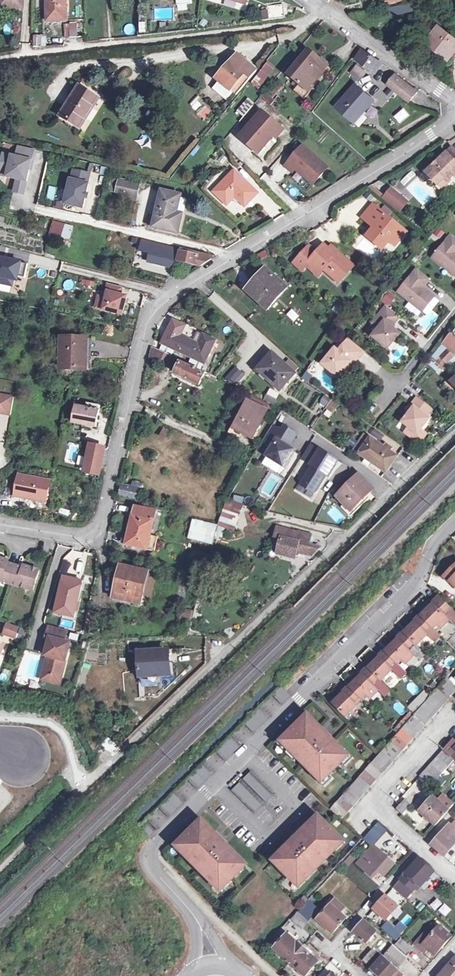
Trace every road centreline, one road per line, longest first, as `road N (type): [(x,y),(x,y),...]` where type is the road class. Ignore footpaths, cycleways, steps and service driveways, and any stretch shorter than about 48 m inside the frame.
road 1 (residential): [(454,114),(161,303),(89,537),(0,525)]
road 2 (residential): [(454,524),(433,546),(422,577),(148,856),(203,929),(212,966)]
road 3 (residential): [(100,773),(454,429)]
road 4 (residential): [(310,0),(454,104)]
road 5 (track): [(0,871),(100,773)]
road 6 (residential): [(327,951),(420,850)]
road 7 (residential): [(372,805),(444,722),(454,722)]

